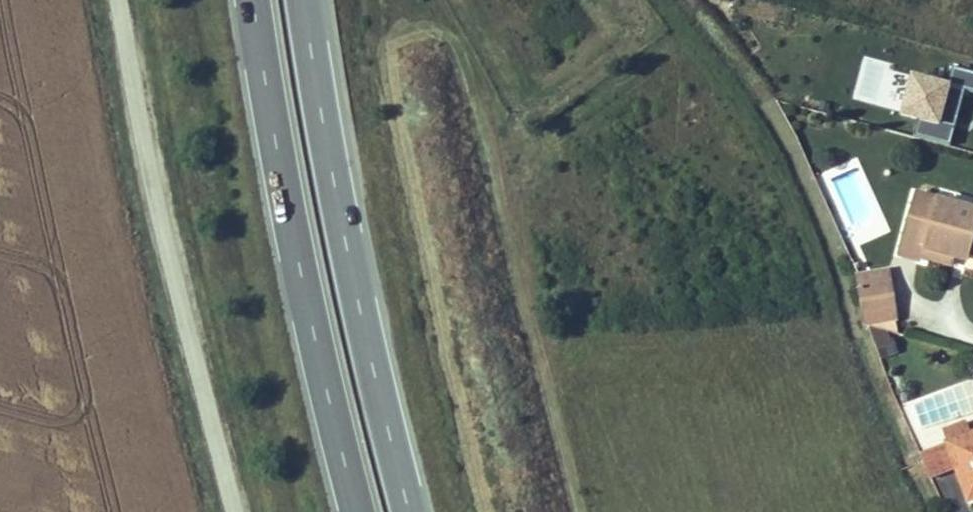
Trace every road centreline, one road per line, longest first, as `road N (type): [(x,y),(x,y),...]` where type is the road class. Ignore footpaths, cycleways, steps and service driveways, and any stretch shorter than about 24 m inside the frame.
road 1 (residential): [(118,0),(233,511)]
road 2 (trunk): [(410,511),(345,233),(304,0)]
road 3 (trunk): [(254,0),(281,174),(358,511)]

